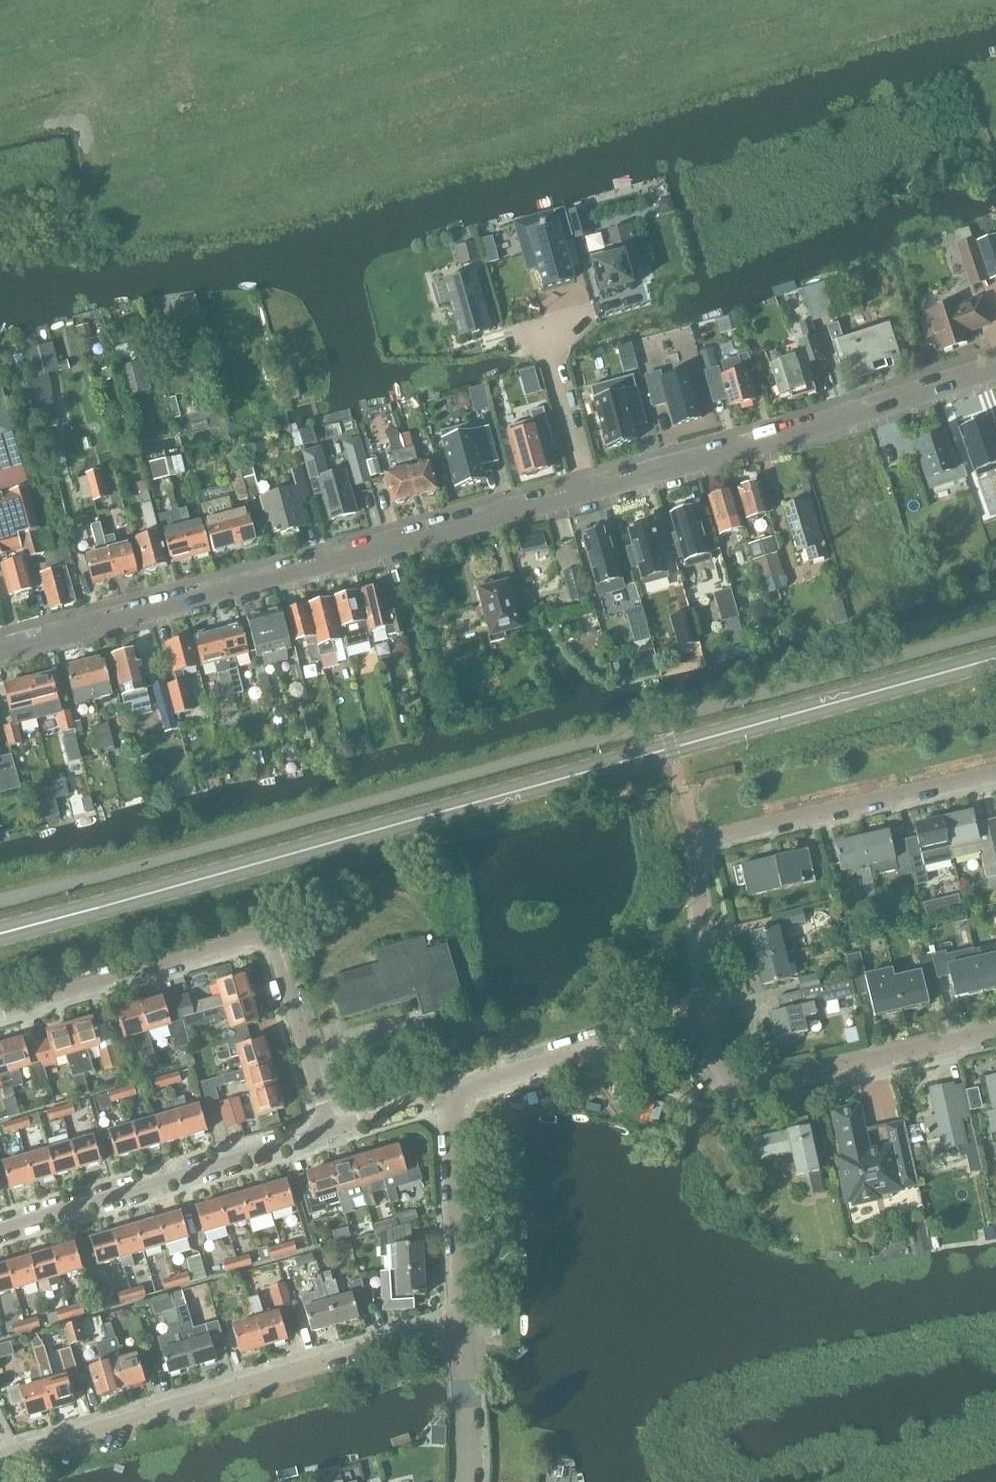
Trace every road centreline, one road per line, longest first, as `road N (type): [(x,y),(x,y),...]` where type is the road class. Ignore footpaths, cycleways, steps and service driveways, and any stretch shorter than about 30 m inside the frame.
road 1 (secondary): [(0,932),(995,659)]
road 2 (unclassified): [(0,651),(585,492)]
road 3 (residential): [(460,1321),(0,1456)]
road 4 (residential): [(0,1014),(259,944),(277,954),(332,1134)]
road 5 (residential): [(707,1013),(700,847),(995,770)]
road 6 (unclassified): [(585,492),(995,369)]
road 7 (residential): [(707,1013),(717,1070),(733,1089),(746,1091),(995,1033)]
road 8 (residential): [(332,1134),(0,1233)]
road 9 (residential): [(448,1100),(707,1013)]
road 10 (residential): [(460,1321),(448,1100)]
road 11 (residential): [(585,492),(540,332)]
road 12 (residential): [(467,1481),(460,1321)]

